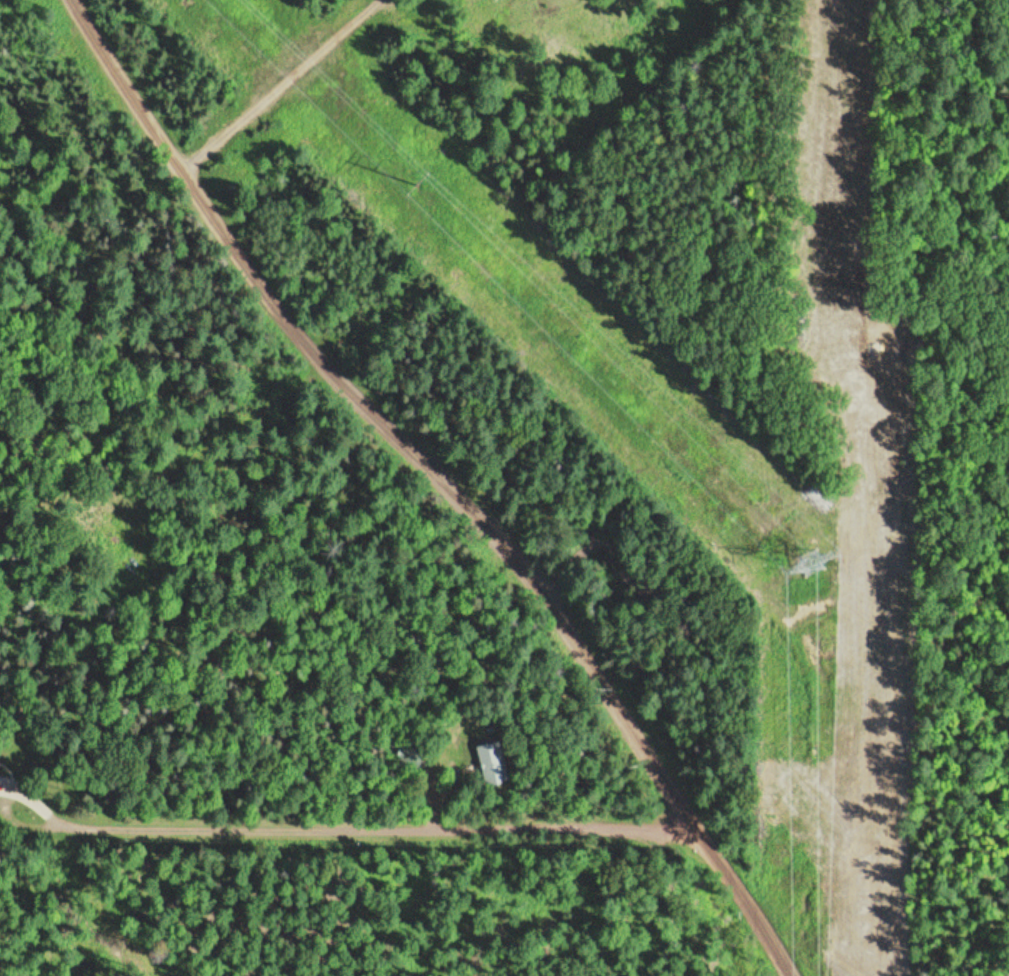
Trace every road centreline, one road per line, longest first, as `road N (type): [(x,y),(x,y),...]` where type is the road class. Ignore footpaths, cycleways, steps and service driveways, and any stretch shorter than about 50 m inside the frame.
road 1 (residential): [(806,975),(634,726),(566,608),(210,213),(92,0)]

